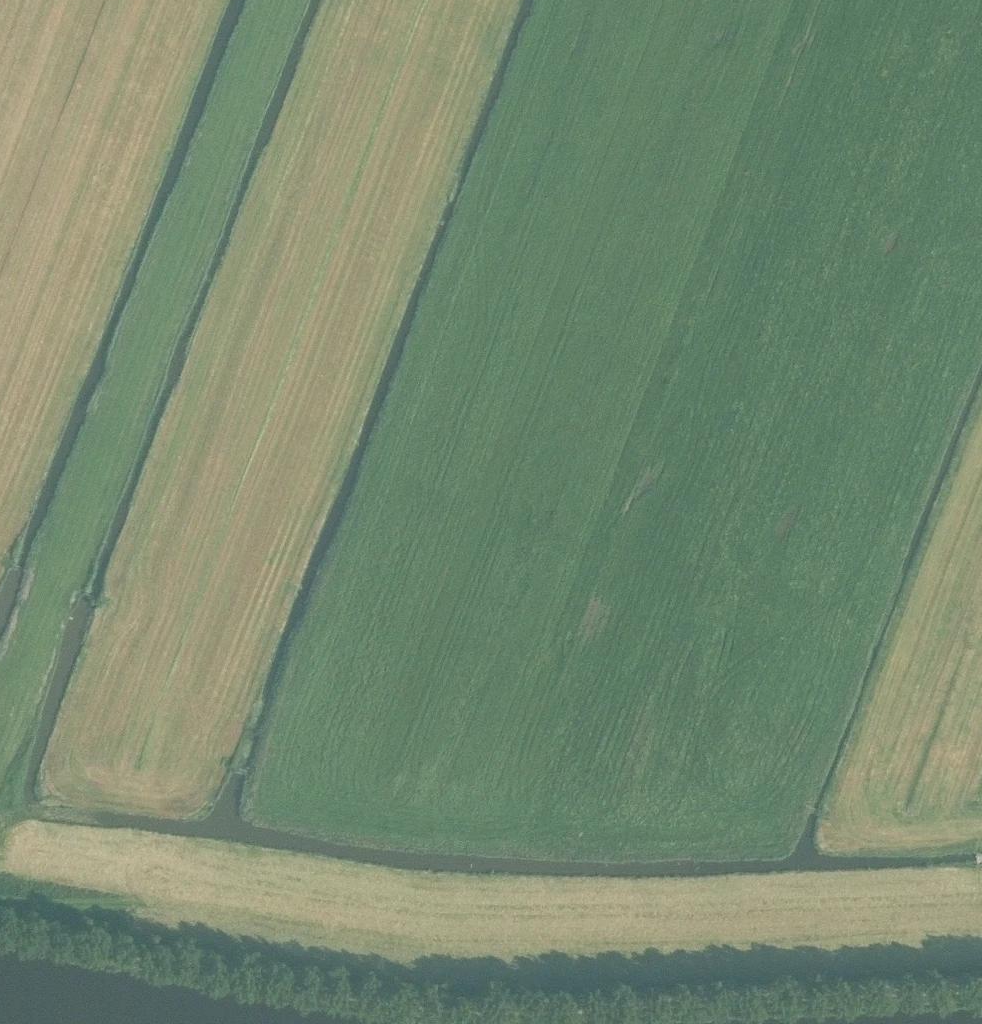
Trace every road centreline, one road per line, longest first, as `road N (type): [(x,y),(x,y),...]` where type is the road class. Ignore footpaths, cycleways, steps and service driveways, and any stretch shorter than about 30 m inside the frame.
road 1 (track): [(981,907),(531,923),(300,895),(163,908),(0,900)]

